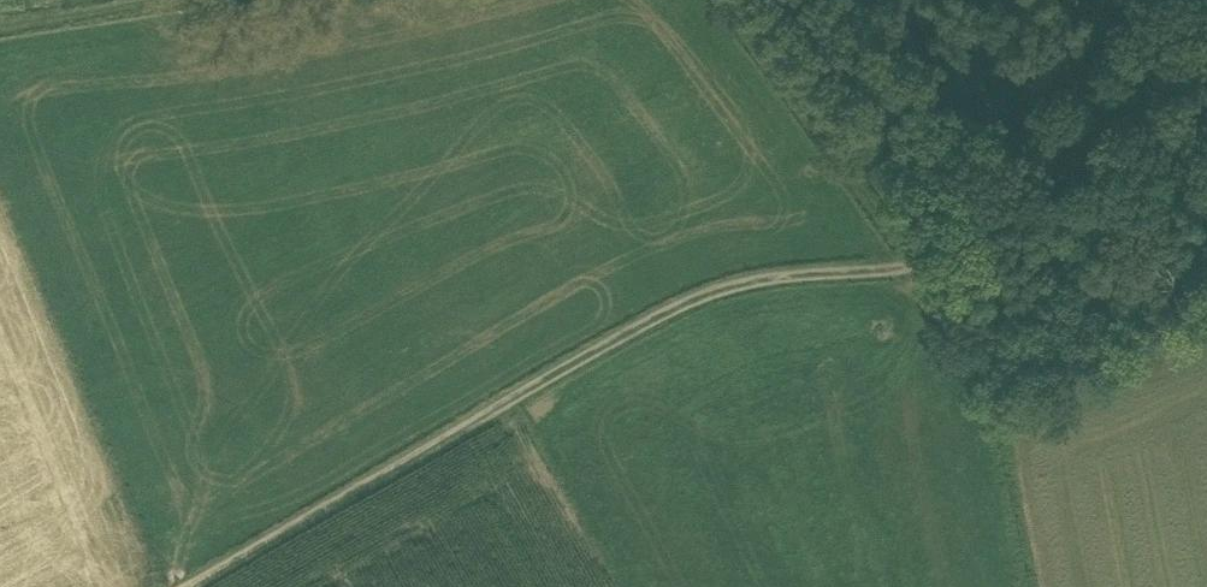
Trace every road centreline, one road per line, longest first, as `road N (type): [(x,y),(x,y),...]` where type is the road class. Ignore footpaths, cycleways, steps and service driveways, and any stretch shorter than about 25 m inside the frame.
road 1 (track): [(193,586),(685,304),(768,279),(917,267)]
road 2 (track): [(917,267),(1206,73)]
road 3 (track): [(0,25),(162,0)]

